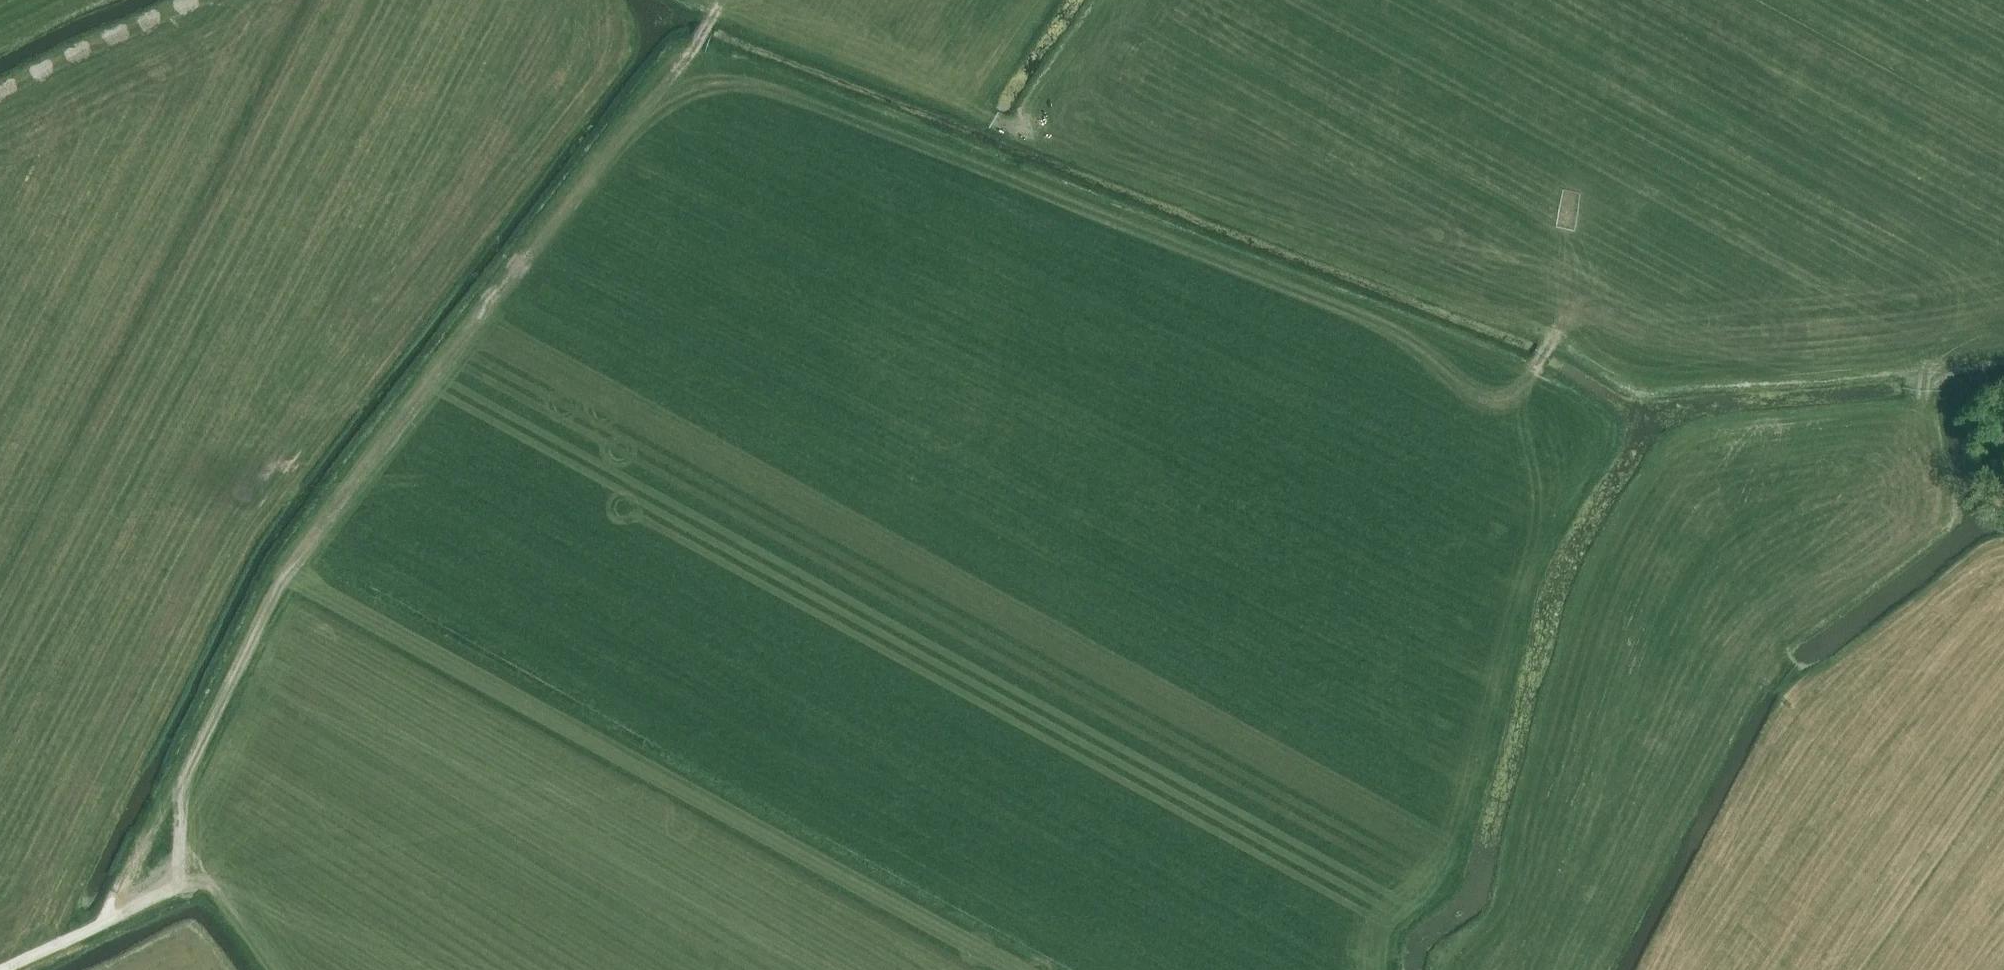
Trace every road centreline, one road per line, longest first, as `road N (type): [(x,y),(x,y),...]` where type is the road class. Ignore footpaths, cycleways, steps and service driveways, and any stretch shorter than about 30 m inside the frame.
road 1 (track): [(0,969),(110,920)]

